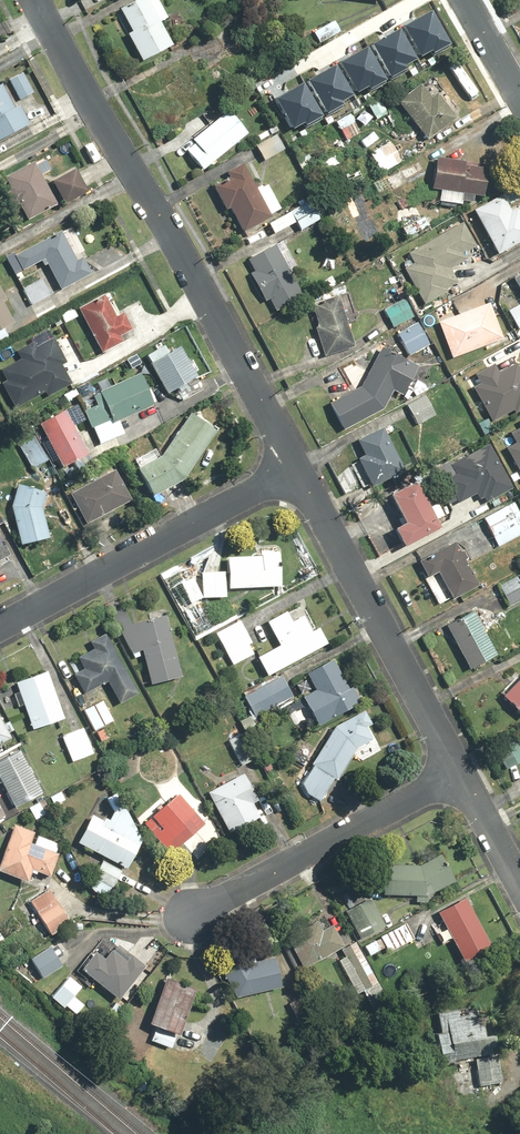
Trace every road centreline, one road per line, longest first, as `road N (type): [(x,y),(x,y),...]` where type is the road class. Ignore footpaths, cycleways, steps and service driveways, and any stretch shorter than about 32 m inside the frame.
road 1 (residential): [(38,0),(300,471)]
road 2 (residential): [(300,471),(458,772)]
road 3 (residential): [(0,627),(300,471)]
road 4 (residential): [(187,914),(458,772)]
road 5 (residential): [(458,772),(519,884)]

